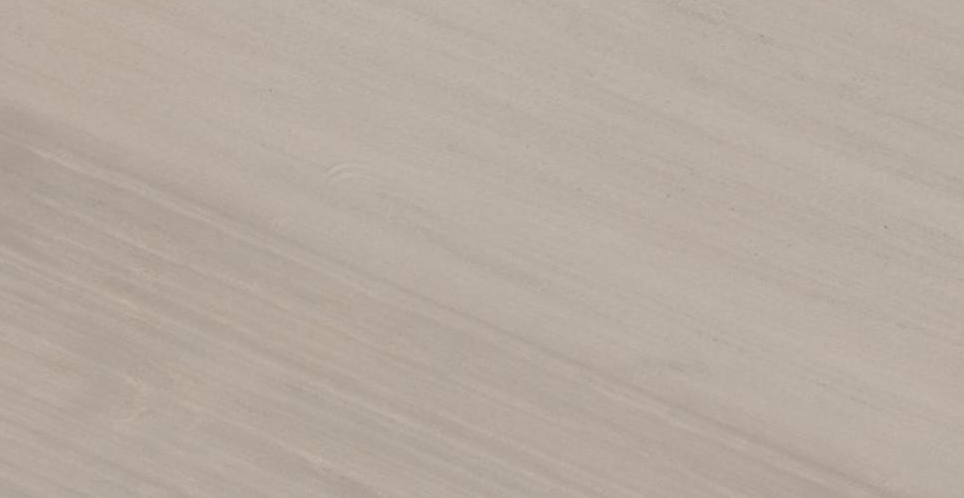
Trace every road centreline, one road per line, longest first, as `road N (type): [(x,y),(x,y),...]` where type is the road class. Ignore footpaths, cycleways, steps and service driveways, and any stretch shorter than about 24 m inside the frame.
road 1 (track): [(2,497),(134,385)]

